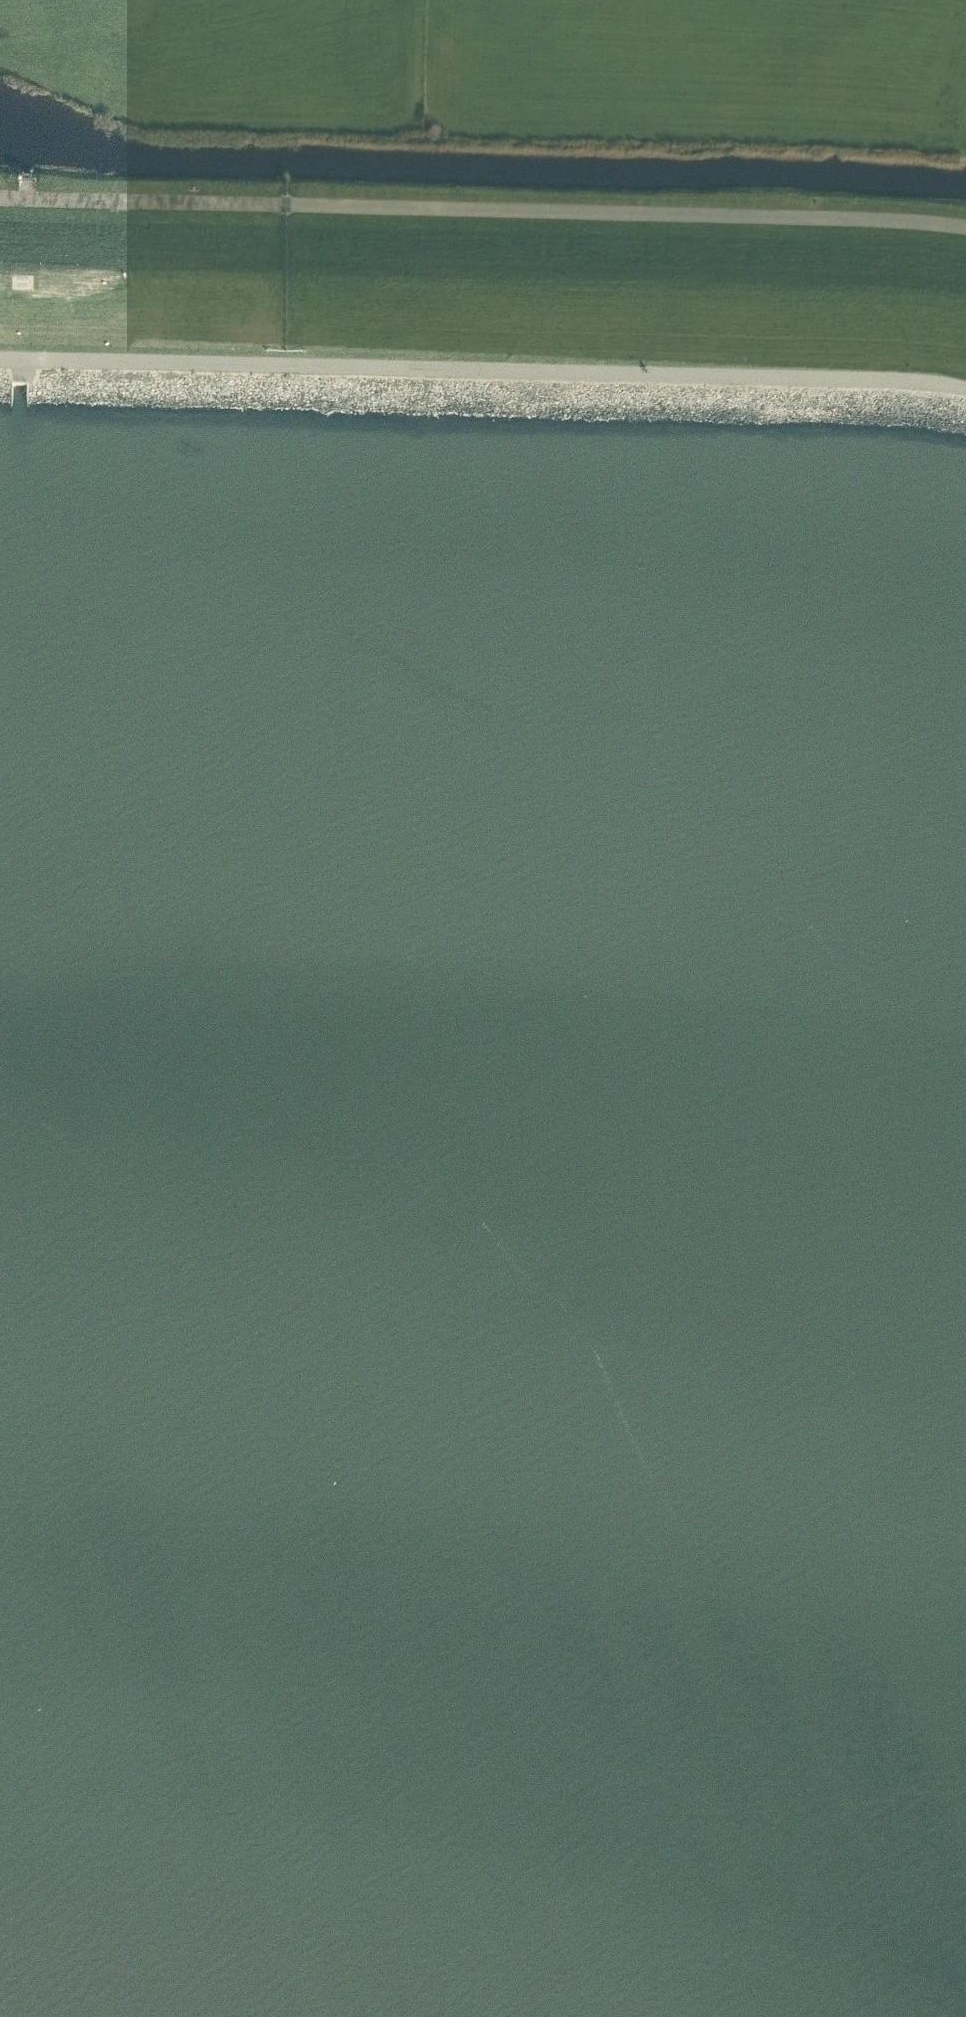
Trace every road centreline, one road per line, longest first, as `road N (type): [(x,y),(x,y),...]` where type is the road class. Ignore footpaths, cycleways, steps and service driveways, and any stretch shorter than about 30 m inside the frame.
road 1 (unclassified): [(0,376),(855,397),(965,407)]
road 2 (unclassified): [(965,235),(0,208)]

